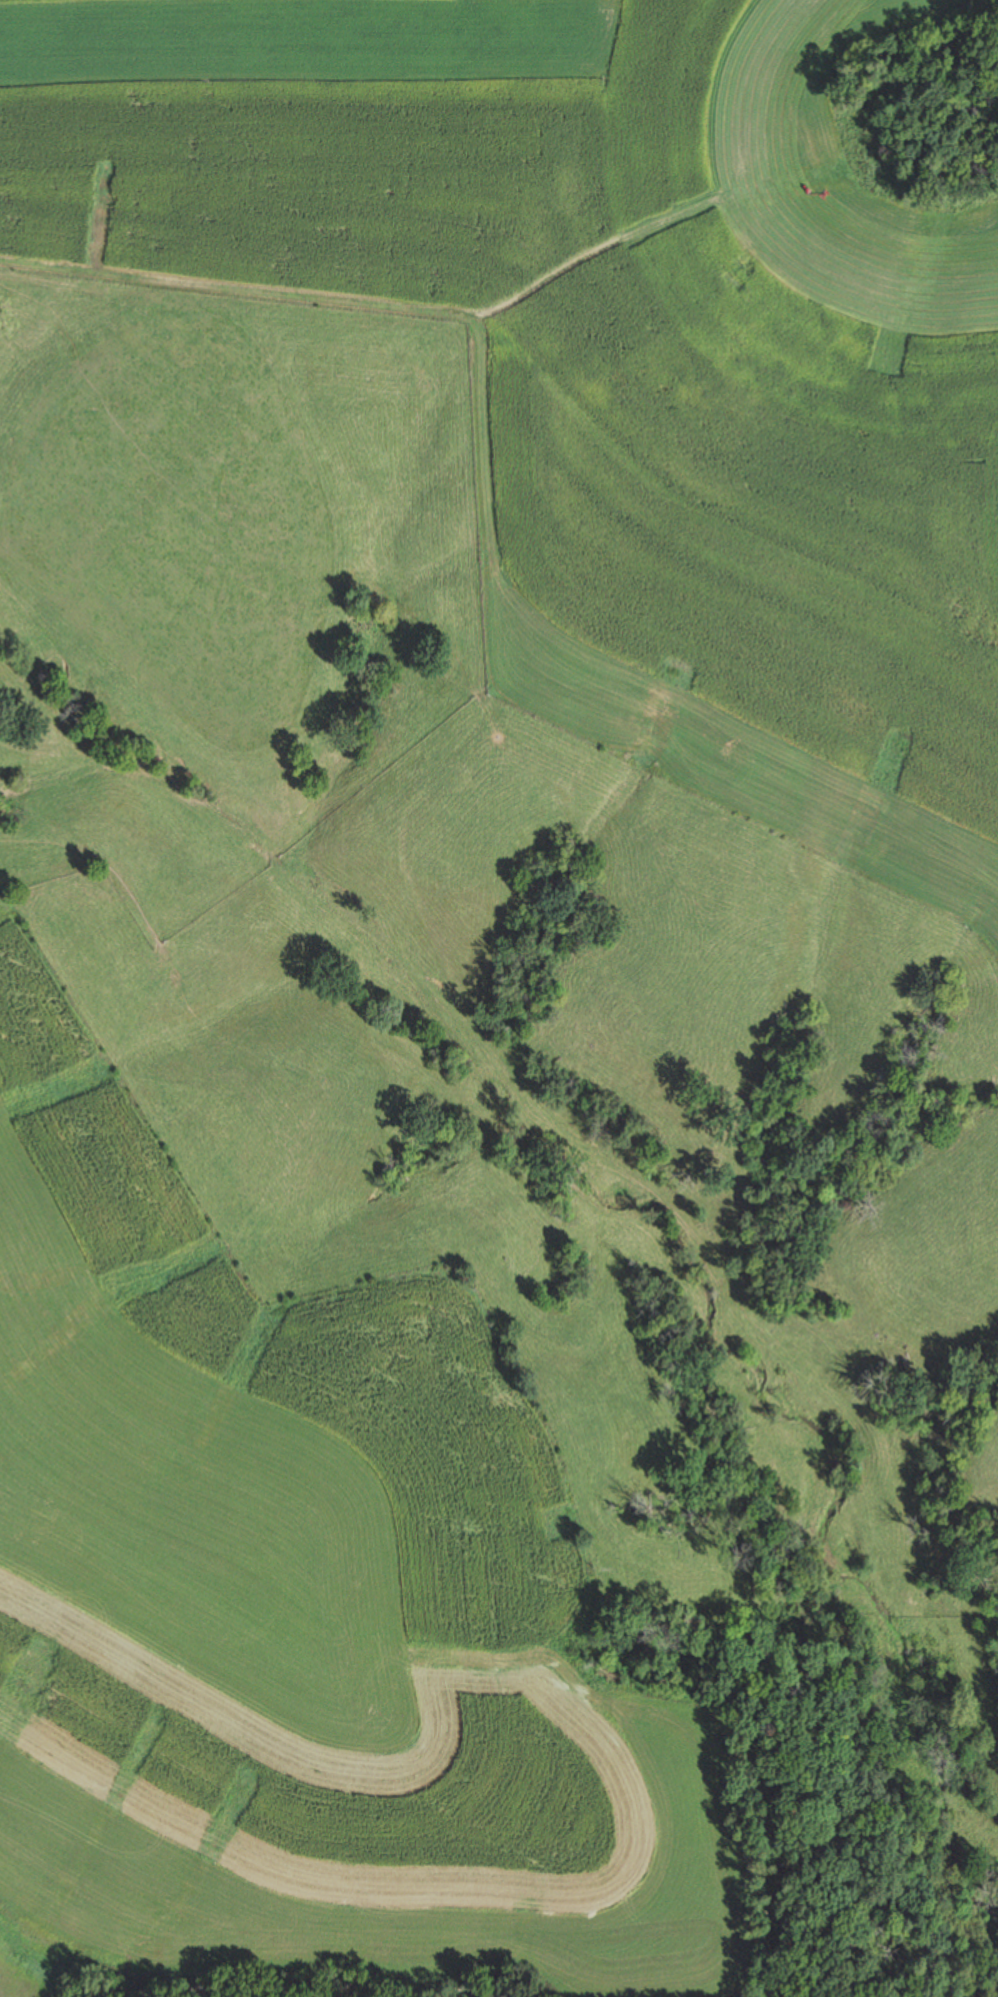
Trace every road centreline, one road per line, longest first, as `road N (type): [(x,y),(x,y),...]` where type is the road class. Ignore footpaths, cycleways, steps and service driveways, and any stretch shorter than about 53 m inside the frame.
road 1 (residential): [(0,679),(23,677),(299,833),(582,1104)]

